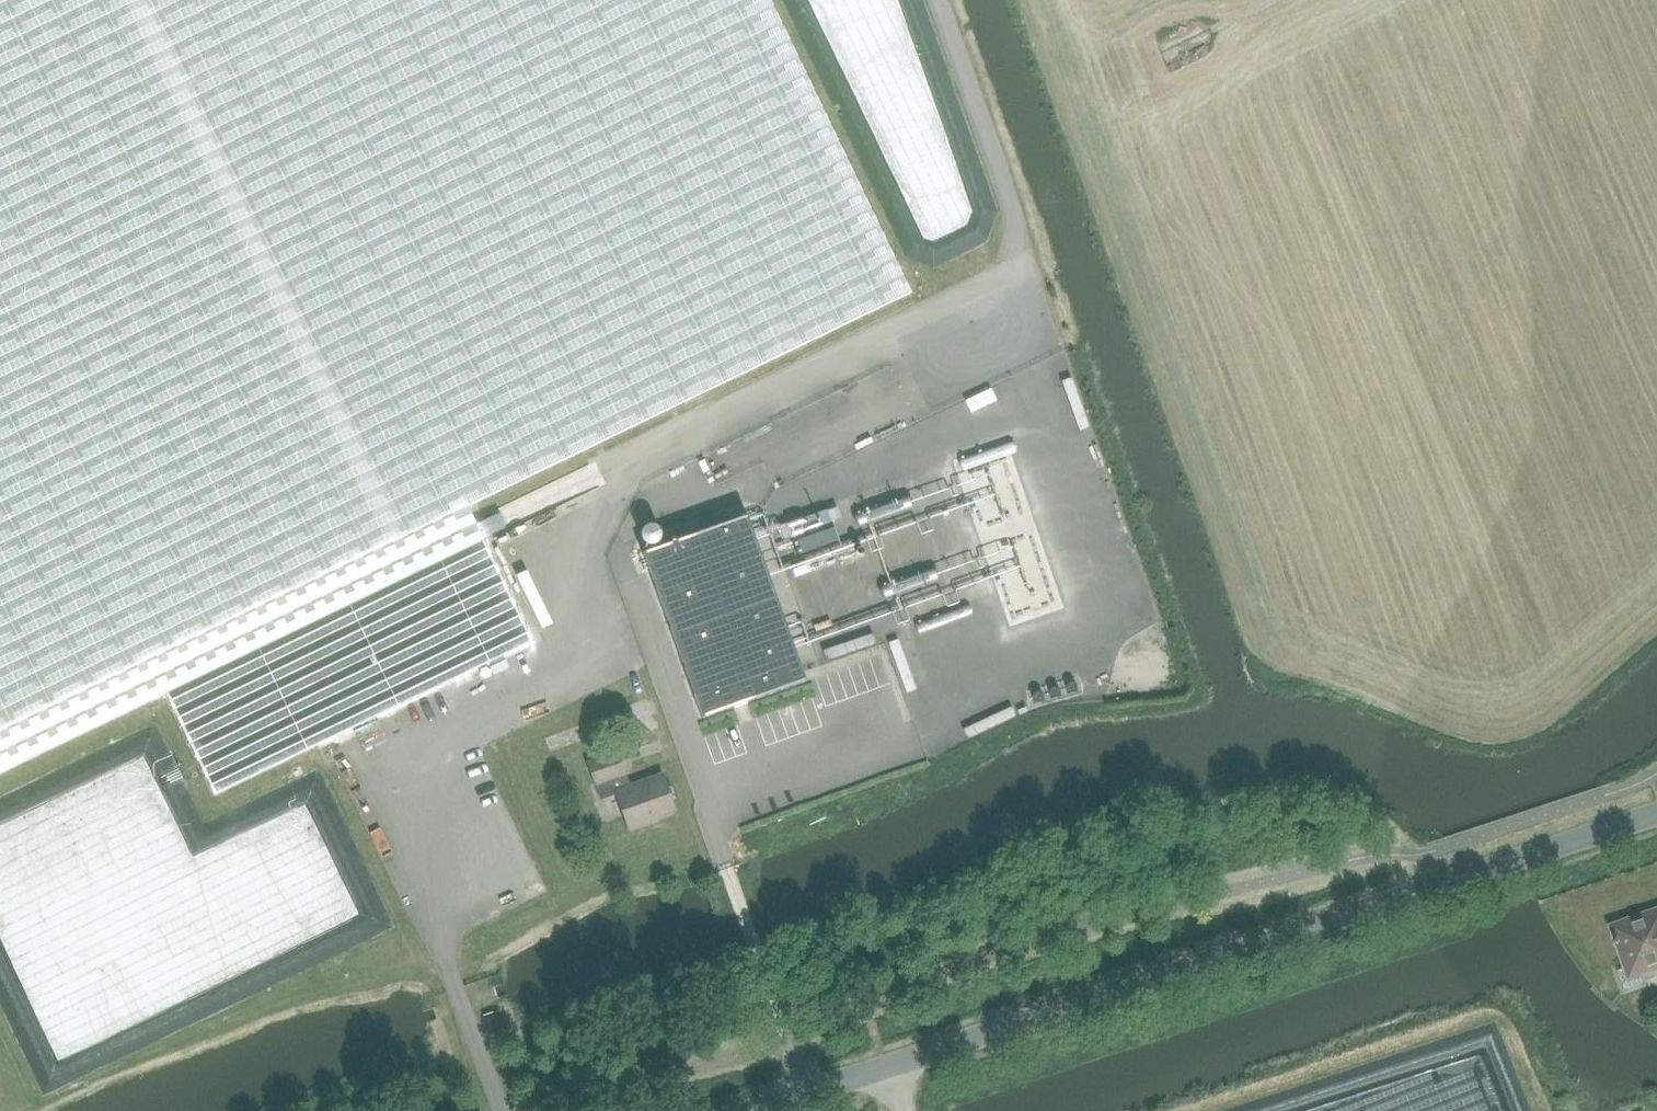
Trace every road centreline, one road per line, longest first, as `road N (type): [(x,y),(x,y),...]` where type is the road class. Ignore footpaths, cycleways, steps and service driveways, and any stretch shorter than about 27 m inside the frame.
road 1 (unclassified): [(756,1110),(1656,816)]

